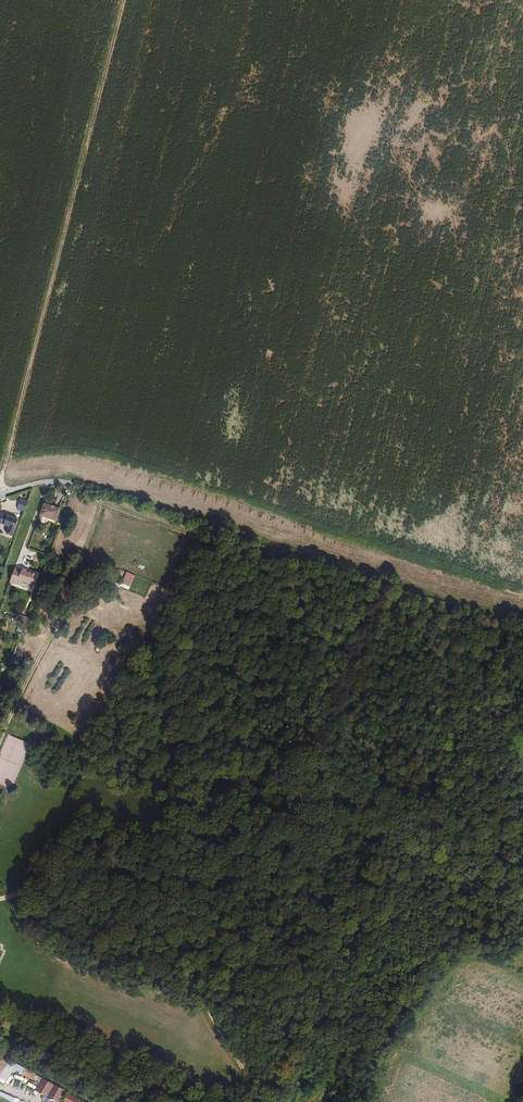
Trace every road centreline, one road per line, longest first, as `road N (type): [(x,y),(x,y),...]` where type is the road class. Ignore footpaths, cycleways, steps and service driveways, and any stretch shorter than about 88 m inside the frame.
road 1 (track): [(125,0),(0,493)]
road 2 (track): [(522,674),(448,766),(289,1101)]
road 3 (track): [(375,612),(316,754),(79,743),(11,717)]
road 4 (track): [(203,545),(326,600),(375,612),(416,586),(522,622)]
road 5 (track): [(252,1101),(198,991),(165,951),(122,926),(23,894)]
road 6 (track): [(358,1101),(416,989),(475,926),(522,893)]

